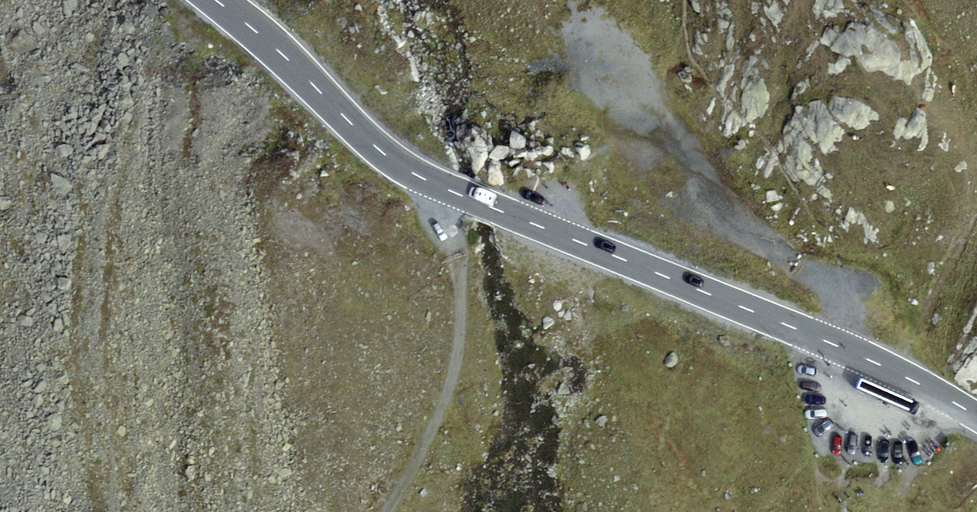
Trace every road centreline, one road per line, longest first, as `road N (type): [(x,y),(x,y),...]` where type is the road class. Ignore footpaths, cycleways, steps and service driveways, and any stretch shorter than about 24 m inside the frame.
road 1 (primary): [(976,417),(884,368),(419,177),(214,0)]
road 2 (track): [(436,185),(457,272),(460,337),(448,402),(393,511)]
road 3 (track): [(821,342),(834,289),(714,199)]

